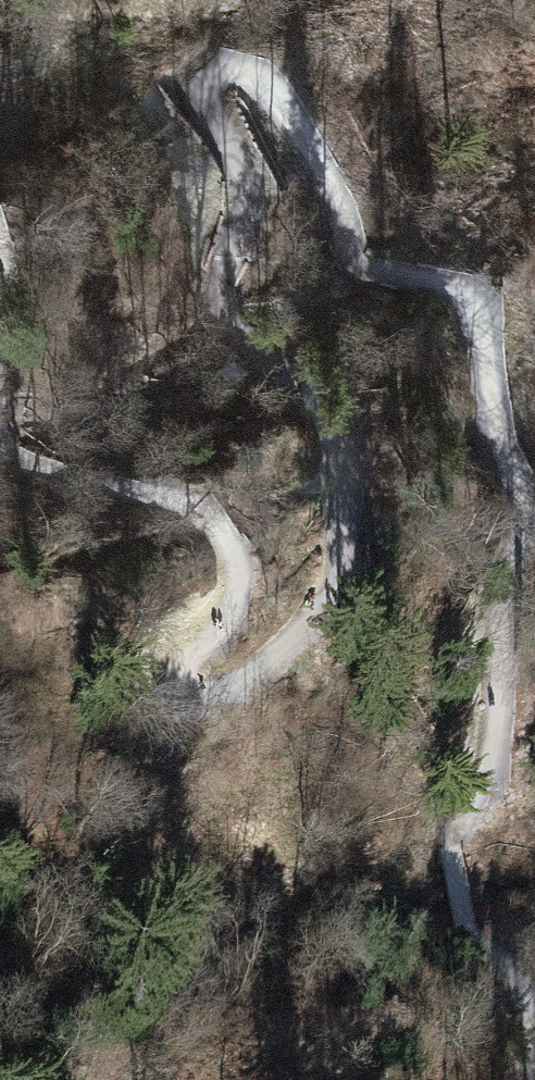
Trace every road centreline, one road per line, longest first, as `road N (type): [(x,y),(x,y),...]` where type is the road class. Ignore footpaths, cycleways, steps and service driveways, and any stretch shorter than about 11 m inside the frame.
road 1 (track): [(534,1072),(525,976),(466,930),(450,846),(459,815),(491,770),(499,621),(523,521),(492,432),(480,327),(464,294),(357,266),(318,162),(278,103),(250,72),(217,74),(211,99),(235,135),(254,194),(221,300),(256,358),(312,393),(330,421),(345,501),(341,567),(324,605),(213,701),(186,697),(174,670),(233,599),(236,557),(223,533),(163,496),(25,467),(6,449),(0,428)]

